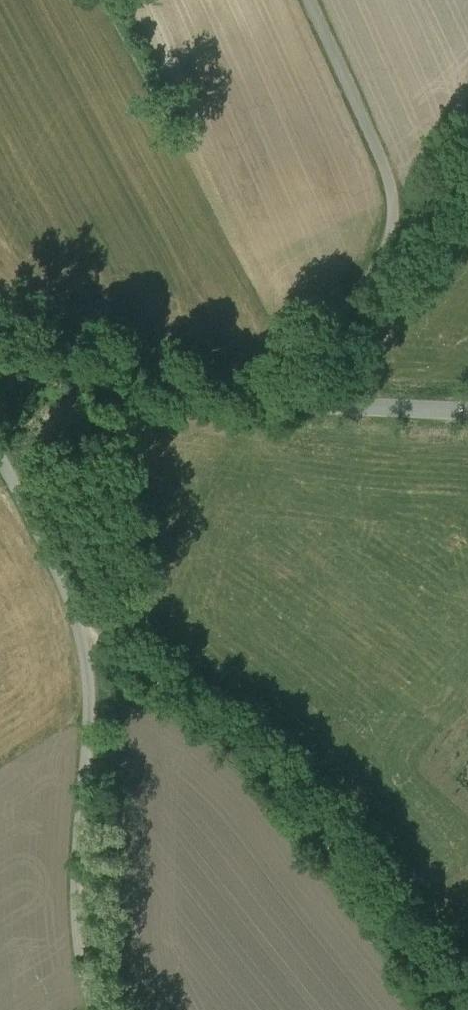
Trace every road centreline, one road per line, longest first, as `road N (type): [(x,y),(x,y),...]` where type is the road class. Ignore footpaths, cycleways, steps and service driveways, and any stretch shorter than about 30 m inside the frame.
road 1 (track): [(0,450),(63,581),(96,705),(72,900),(73,968),(93,1009)]
road 2 (unclassified): [(0,332),(243,393),(467,415)]

